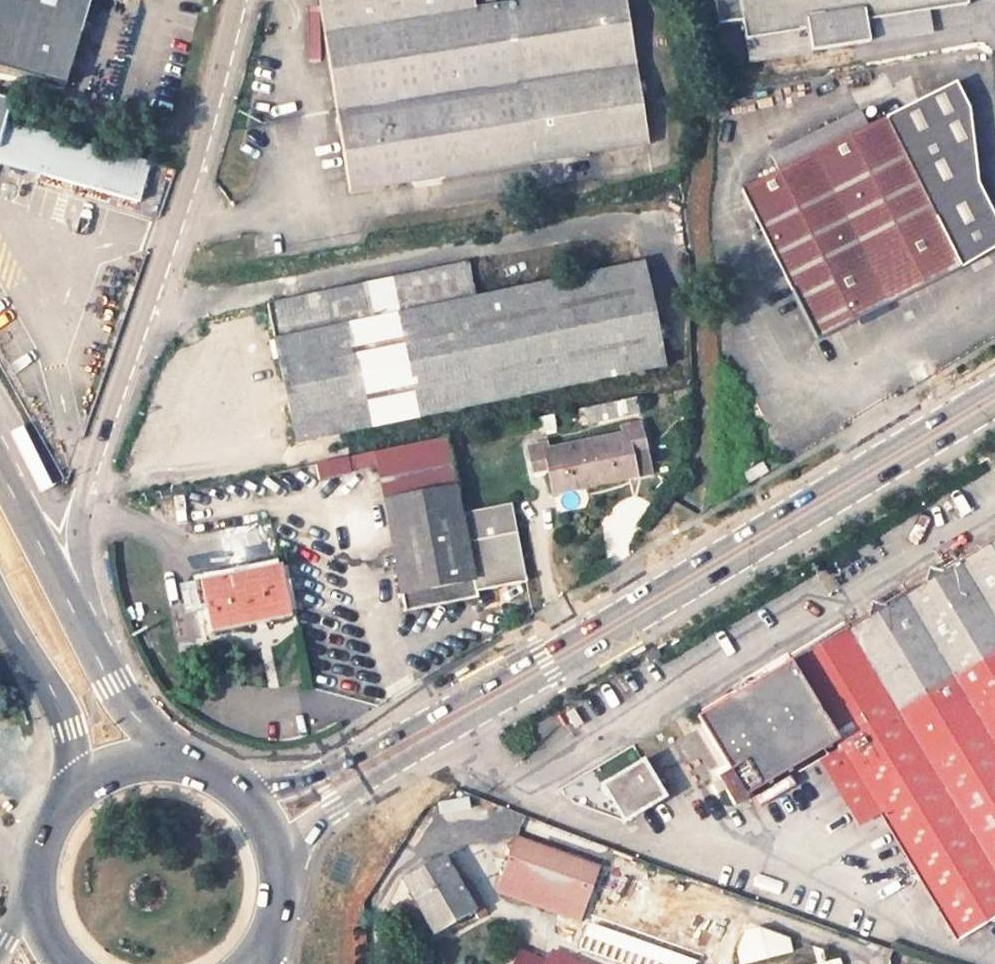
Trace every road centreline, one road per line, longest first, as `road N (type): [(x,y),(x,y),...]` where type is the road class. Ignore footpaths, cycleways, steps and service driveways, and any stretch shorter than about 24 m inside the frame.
road 1 (primary): [(994,383),(470,694),(319,774),(237,790)]
road 2 (primary): [(280,860),(336,805),(994,409)]
road 3 (residential): [(65,595),(90,467),(206,134),(240,0)]
road 4 (primary): [(0,601),(52,689),(66,730),(70,797)]
road 5 (primary): [(178,763),(110,684),(65,595)]
road 6 (primary): [(65,595),(0,472)]

